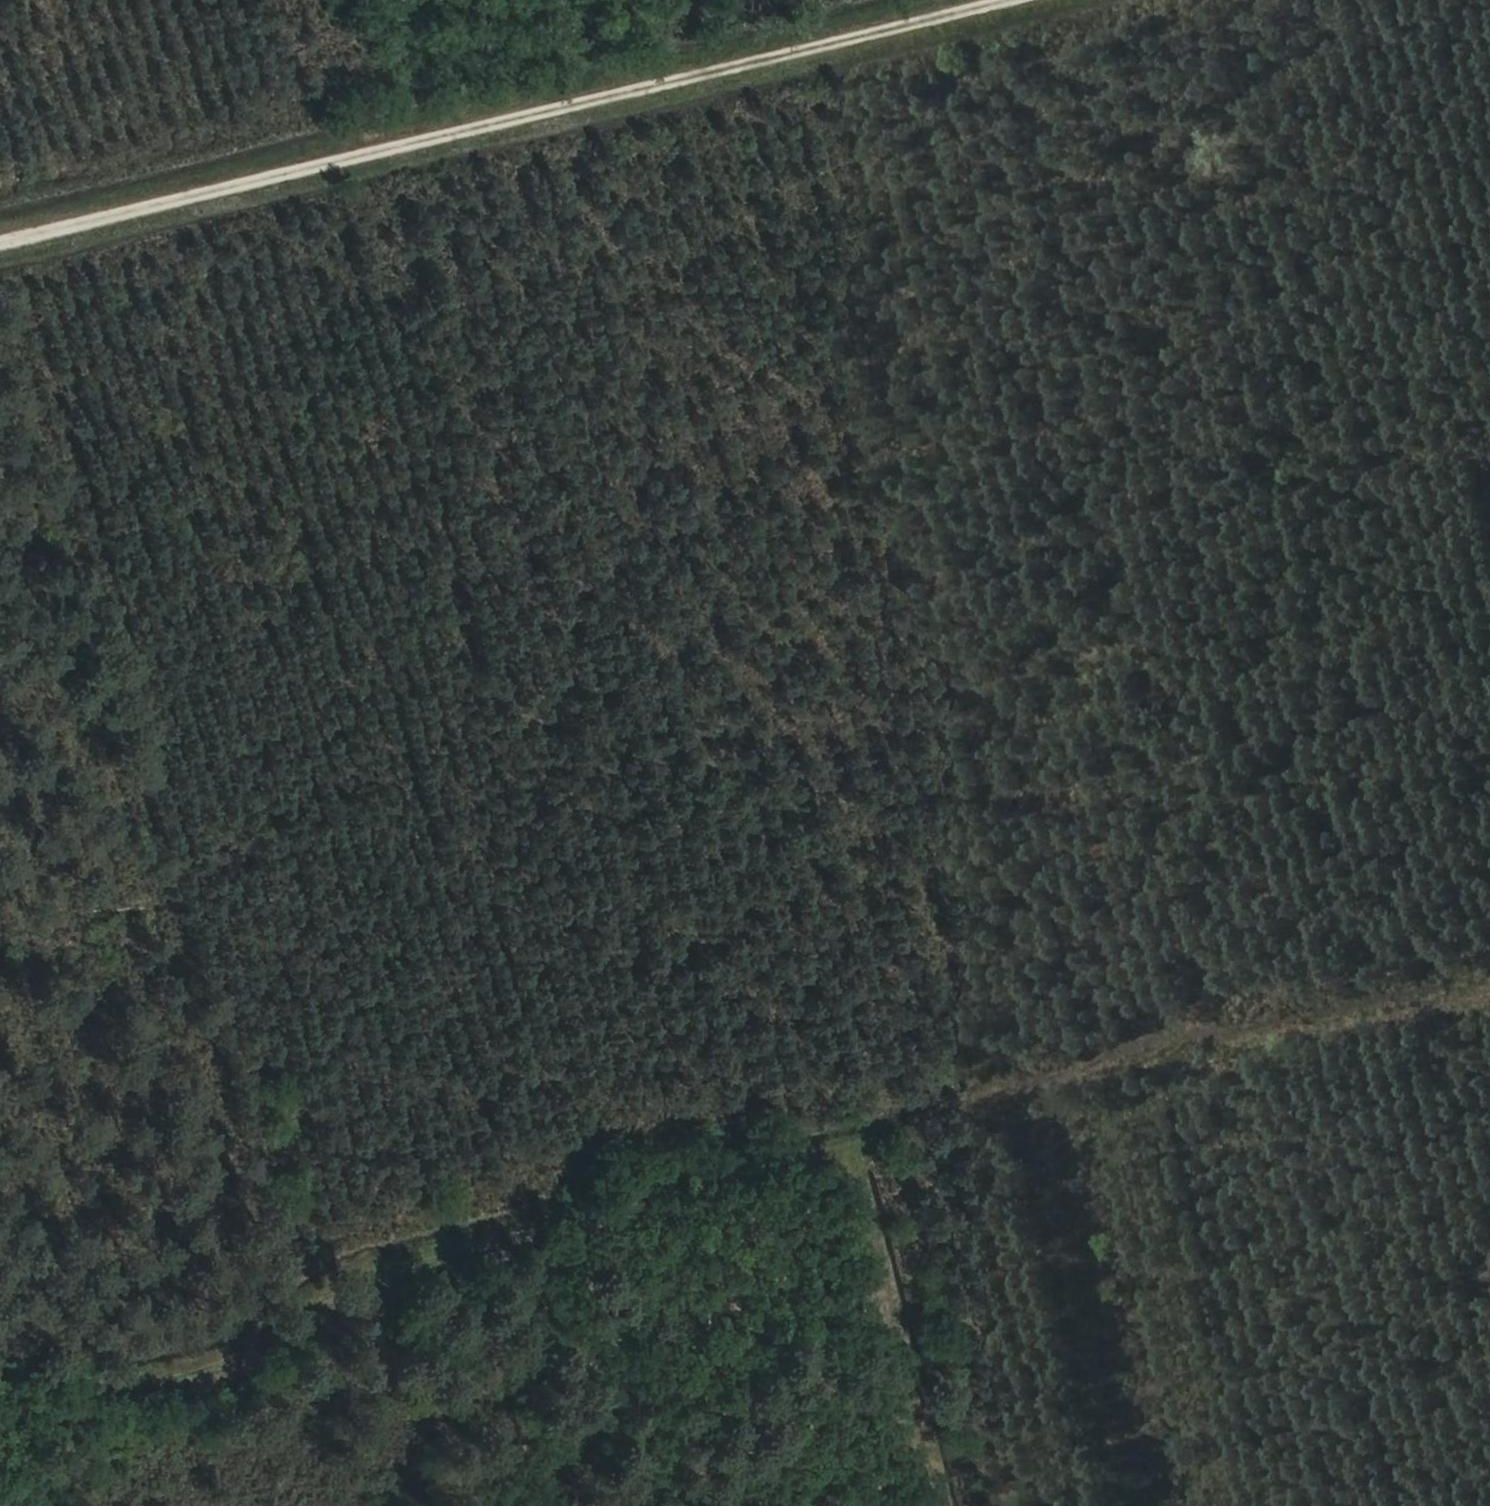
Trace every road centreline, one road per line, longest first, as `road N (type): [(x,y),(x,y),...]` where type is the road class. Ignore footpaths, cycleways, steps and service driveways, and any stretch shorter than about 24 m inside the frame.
road 1 (track): [(0,222),(944,0)]
road 2 (track): [(0,1412),(221,1354),(310,1309),(526,1226),(869,1137)]

